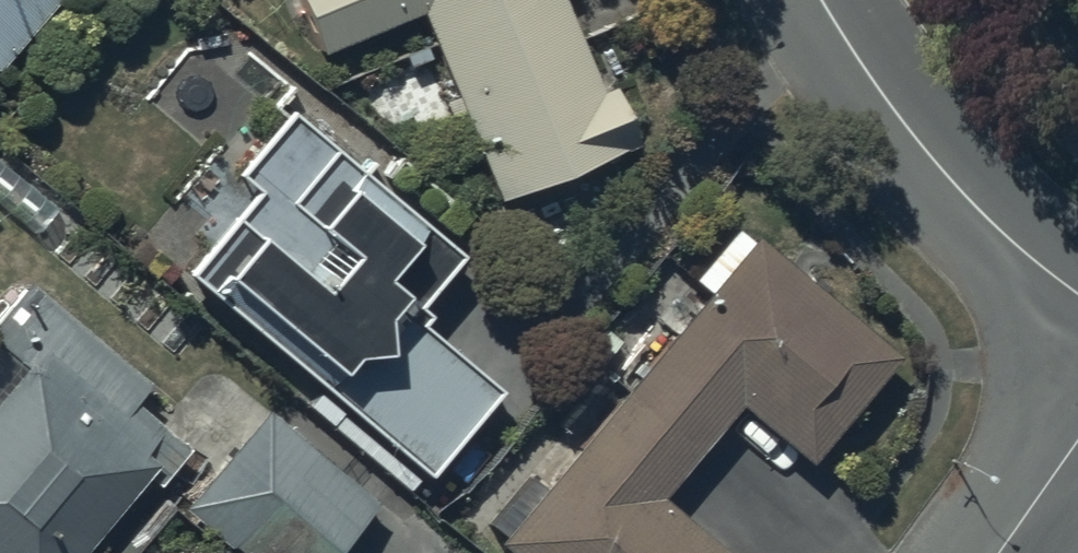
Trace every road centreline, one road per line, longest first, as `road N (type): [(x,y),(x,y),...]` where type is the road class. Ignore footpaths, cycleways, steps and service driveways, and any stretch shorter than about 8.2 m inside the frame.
road 1 (tertiary): [(1077,287),(945,174),(822,0)]
road 2 (tertiary): [(998,552),(1077,447)]

